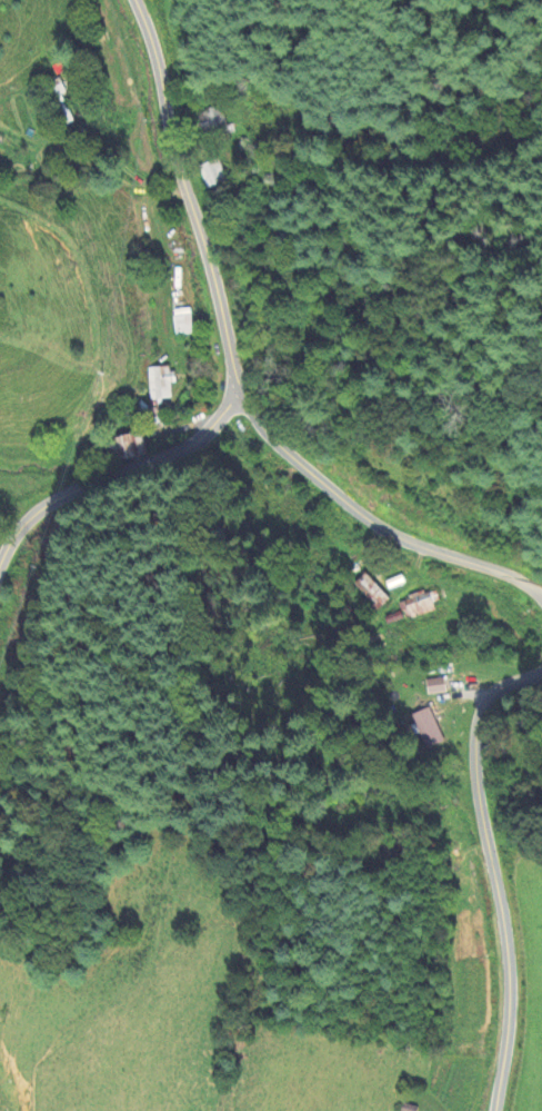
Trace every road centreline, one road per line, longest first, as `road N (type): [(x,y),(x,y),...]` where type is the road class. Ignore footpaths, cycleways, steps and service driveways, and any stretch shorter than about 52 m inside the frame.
road 1 (tertiary): [(493,1110),(513,989),(468,750),(485,701),(541,671)]
road 2 (tertiary): [(240,400),(149,30),(134,0)]
road 3 (tertiary): [(541,597),(368,523),(267,435),(240,400)]
road 4 (tertiary): [(0,556),(14,529),(82,483),(185,453),(240,400)]

